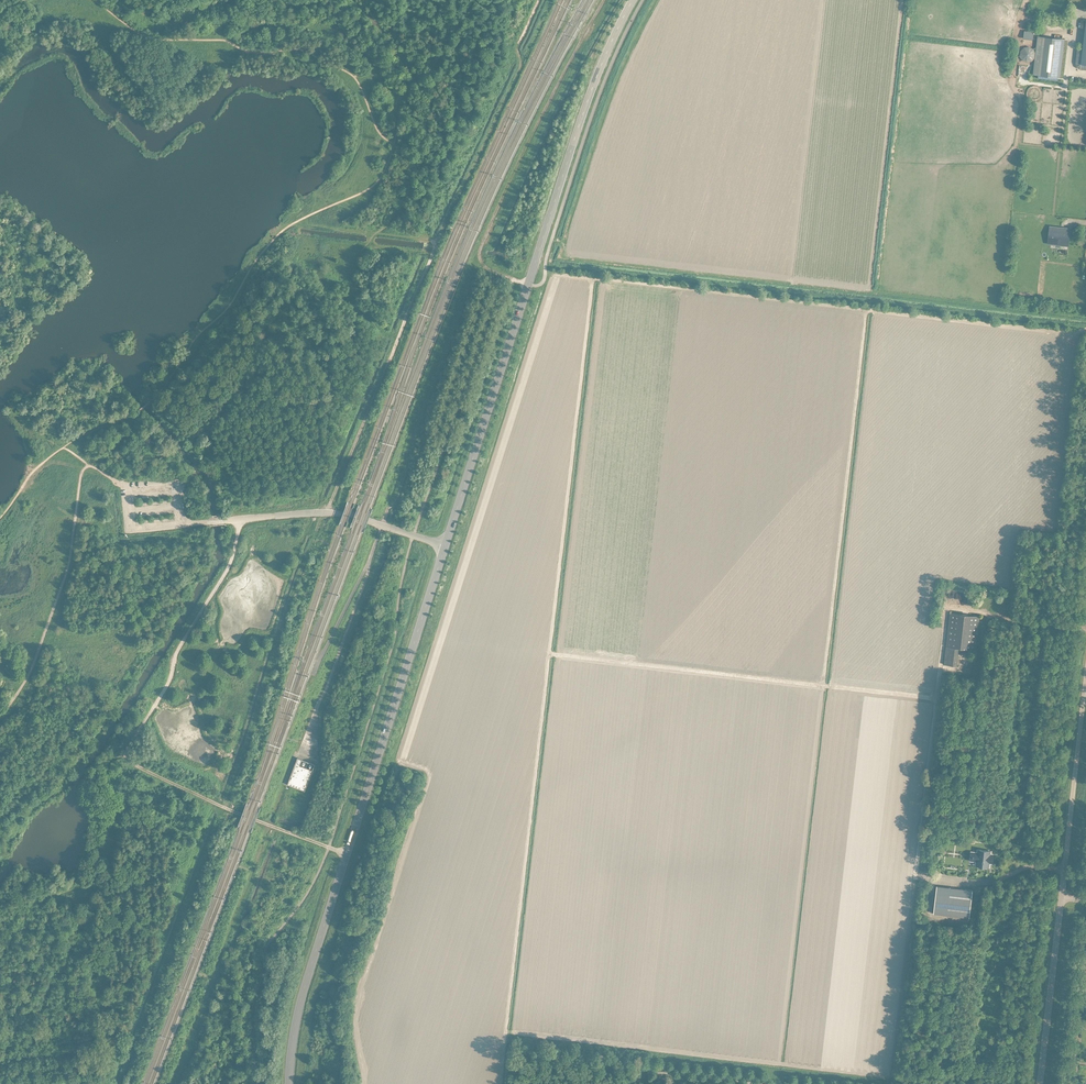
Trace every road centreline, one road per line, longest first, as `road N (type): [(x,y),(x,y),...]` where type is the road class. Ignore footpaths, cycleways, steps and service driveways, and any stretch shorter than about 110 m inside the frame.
road 1 (track): [(659,0),(608,115),(567,258),(1085,320)]
road 2 (secondary): [(446,548),(588,104),(636,0)]
road 3 (track): [(936,701),(417,640)]
road 4 (track): [(607,0),(483,250),(484,266),(513,285)]
road 5 (secondary): [(348,856),(446,548)]
road 6 (track): [(481,261),(390,509)]
road 7 (secondary): [(291,1083),(306,988),(348,856)]
road 8 (track): [(504,1083),(508,1036),(687,1056)]
road 9 (unclassified): [(1062,900),(1085,689)]
road 10 (unclassified): [(1041,1083),(1062,900)]
road 11 (unclassified): [(348,856),(218,806)]
road 12 (unclassified): [(446,548),(327,515)]

